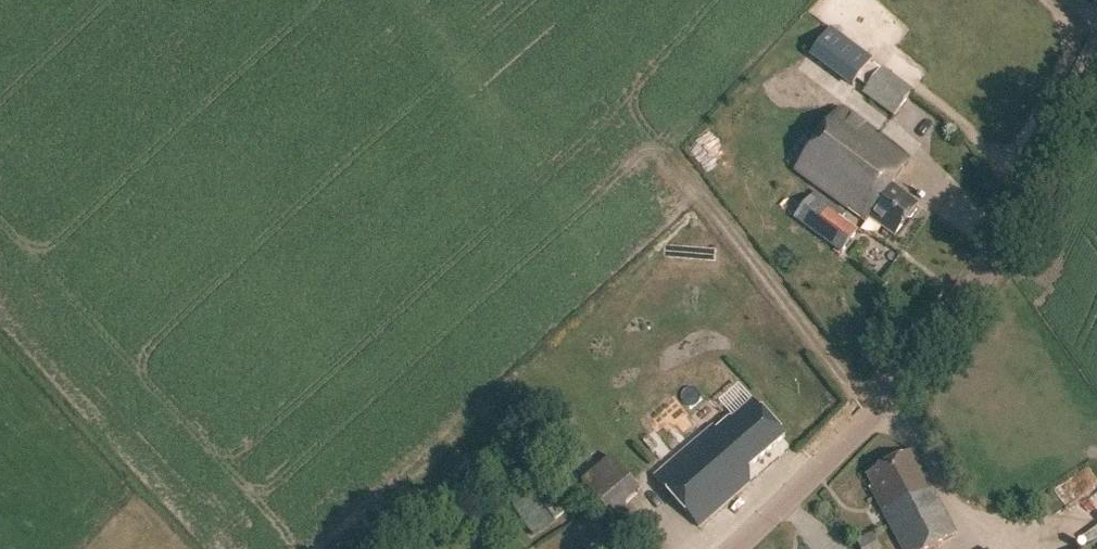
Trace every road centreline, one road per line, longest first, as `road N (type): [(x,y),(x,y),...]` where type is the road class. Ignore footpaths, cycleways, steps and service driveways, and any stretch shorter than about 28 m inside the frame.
road 1 (tertiary): [(731,548),(893,389),(954,314),(1096,61)]

